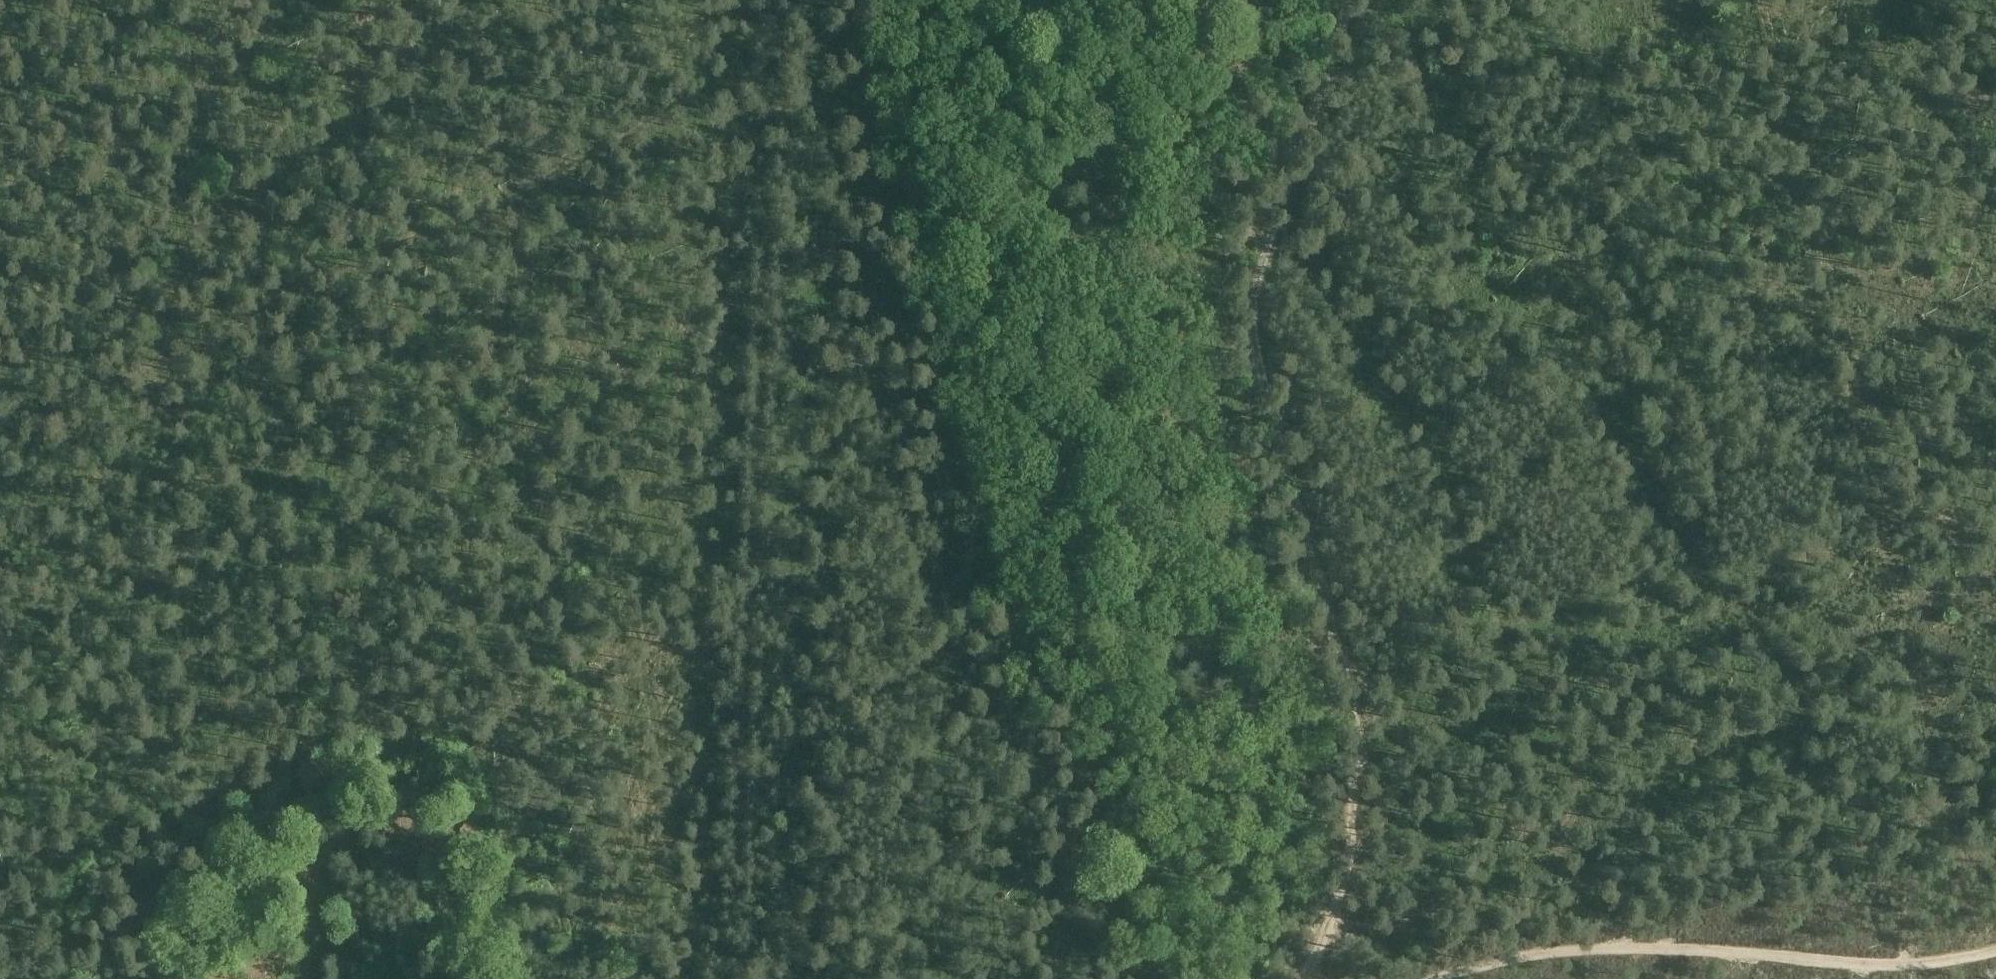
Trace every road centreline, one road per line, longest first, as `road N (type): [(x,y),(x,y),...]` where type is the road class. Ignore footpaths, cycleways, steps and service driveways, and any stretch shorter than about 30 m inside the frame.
road 1 (track): [(1310,978),(1363,815),(1355,705),(1259,358),(1261,263),(1351,0)]
road 2 (track): [(1995,950),(1875,966),(1706,949),(1546,950),(1416,978)]

